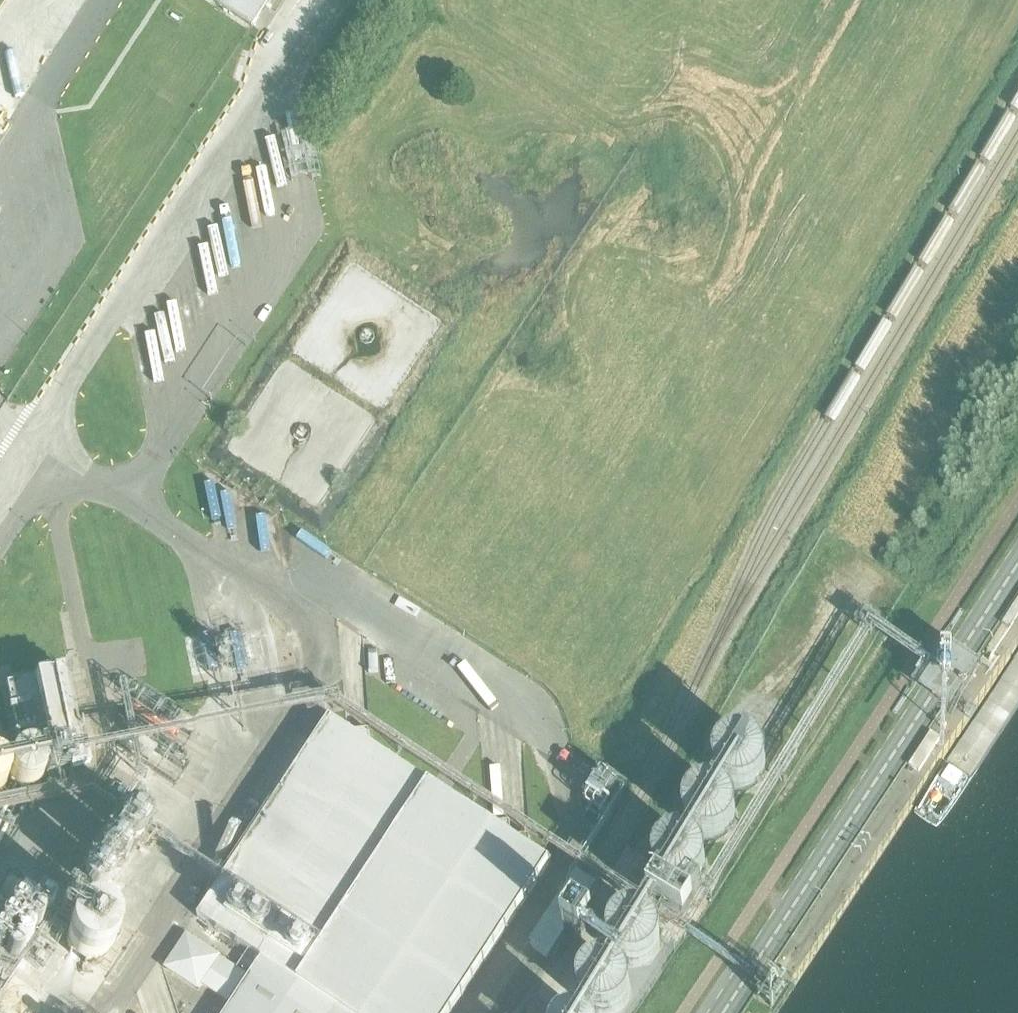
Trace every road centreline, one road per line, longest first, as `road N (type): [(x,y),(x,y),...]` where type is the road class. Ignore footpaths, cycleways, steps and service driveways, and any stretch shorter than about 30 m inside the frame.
road 1 (primary): [(719,1012),(1017,561)]
road 2 (unclassified): [(41,415),(323,0)]
road 3 (unclassified): [(326,614),(41,415)]

